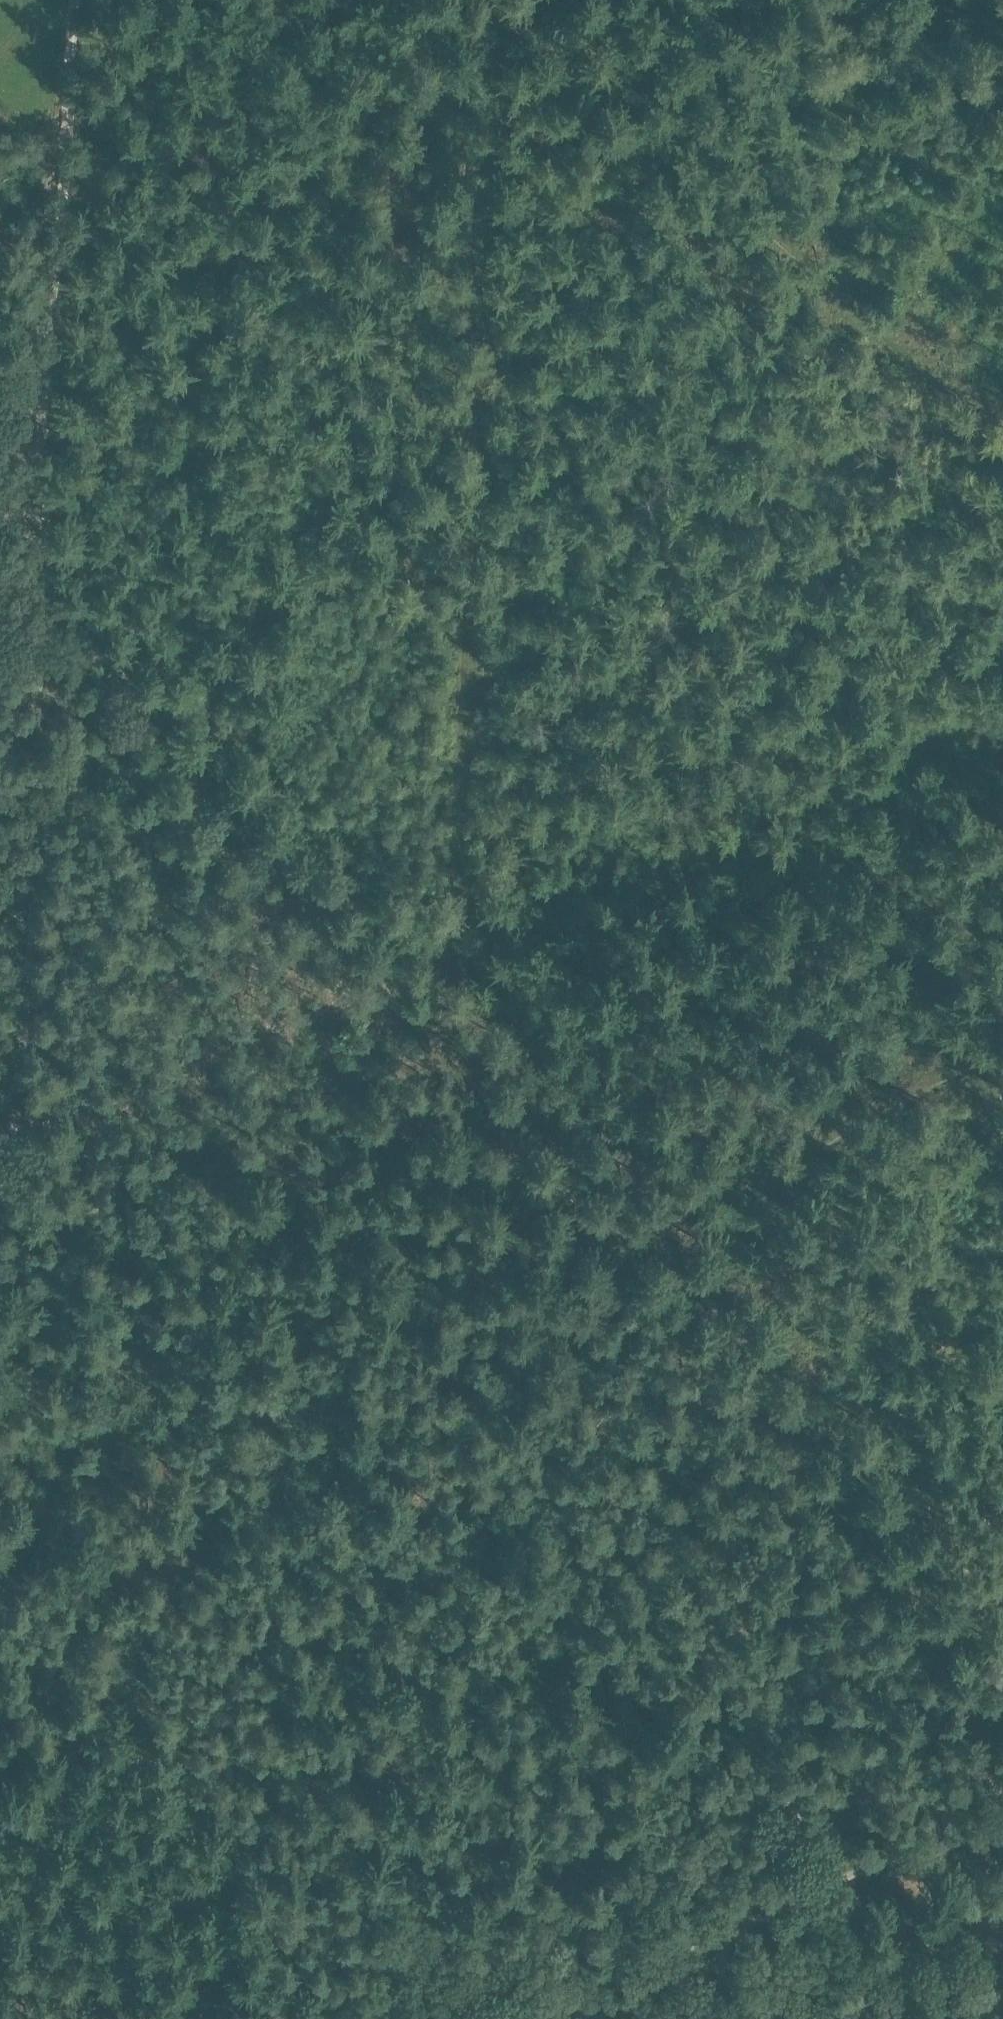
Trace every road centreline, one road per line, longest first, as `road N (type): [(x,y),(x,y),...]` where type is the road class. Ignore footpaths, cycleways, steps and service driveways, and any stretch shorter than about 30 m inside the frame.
road 1 (track): [(0,1767),(110,1684),(139,1649),(433,1071),(504,0)]
road 2 (track): [(1002,1562),(954,1574),(933,1560),(639,1237),(524,1148),(441,1042),(254,838),(46,573)]
road 3 (track): [(76,0),(40,444),(46,573),(39,866),(0,1178)]
road 4 (track): [(1002,455),(519,0)]
road 5 (track): [(560,0),(1002,101)]
road 6 (track): [(338,2018),(125,1666)]
road 7 (track): [(639,1237),(1002,1054)]
road 8 (track): [(716,1939),(1002,1808)]
road 9 (track): [(548,2018),(716,1939)]

